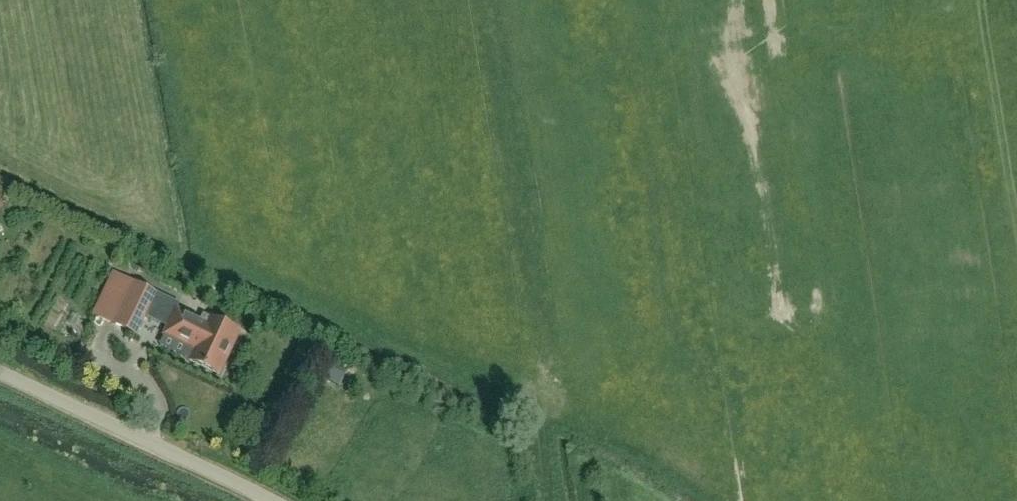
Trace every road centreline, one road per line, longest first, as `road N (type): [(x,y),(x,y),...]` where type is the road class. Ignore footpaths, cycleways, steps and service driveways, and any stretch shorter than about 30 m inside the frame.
road 1 (unclassified): [(270,500),(0,373)]

